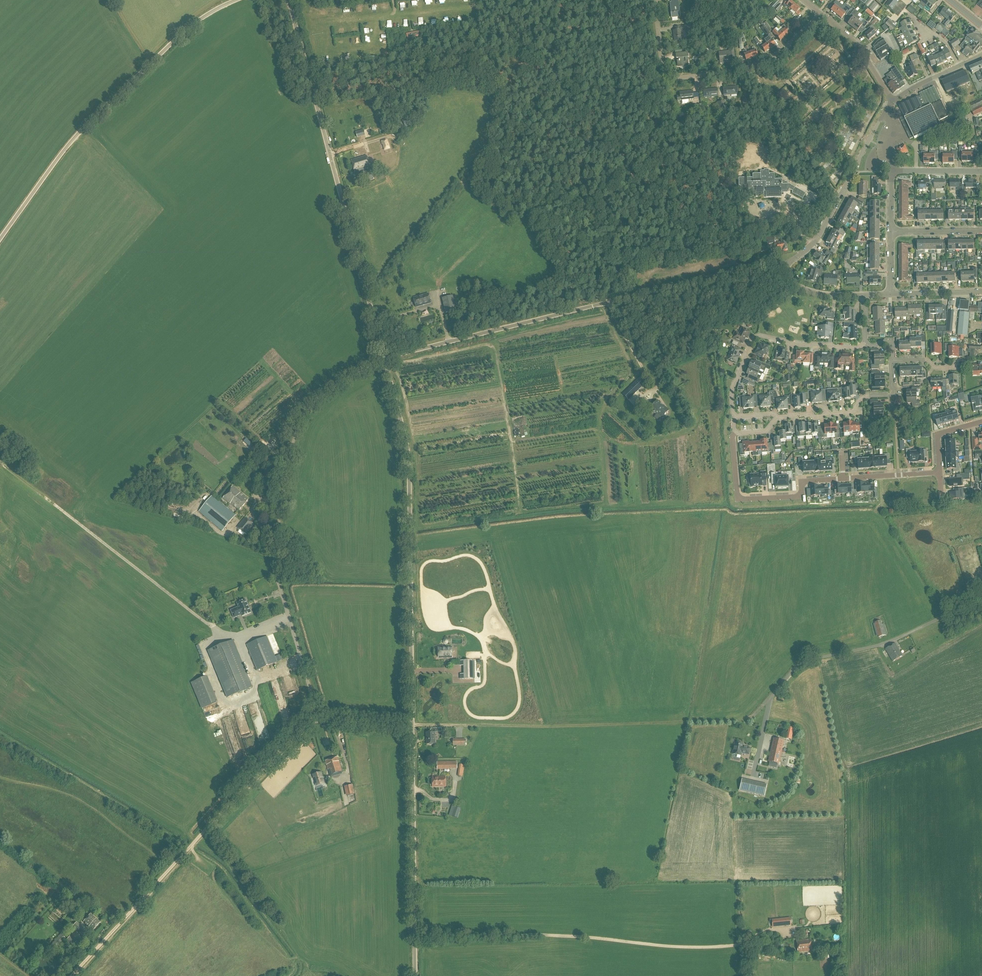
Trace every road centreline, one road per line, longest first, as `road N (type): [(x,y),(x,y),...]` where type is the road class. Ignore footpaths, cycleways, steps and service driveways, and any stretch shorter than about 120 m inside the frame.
road 1 (unclassified): [(319,720),(275,565),(284,487),(305,412),(385,359)]
road 2 (unclassified): [(385,359),(782,265)]
road 3 (unclassified): [(412,731),(409,463),(385,359)]
road 4 (unclassified): [(385,359),(288,0)]
road 5 (unclassified): [(71,975),(293,738),(319,720)]
road 6 (unclassified): [(0,238),(96,114),(201,18),(234,0)]
road 7 (track): [(747,724),(412,724)]
road 8 (residential): [(940,472),(809,481),(799,496),(739,500),(734,434)]
road 9 (residential): [(821,14),(761,65),(664,80),(654,0)]
road 10 (unclassified): [(415,975),(412,731)]
road 11 (residential): [(733,417),(733,384),(757,335),(797,345),(865,343)]
road 12 (residential): [(884,113),(816,242),(782,265)]

